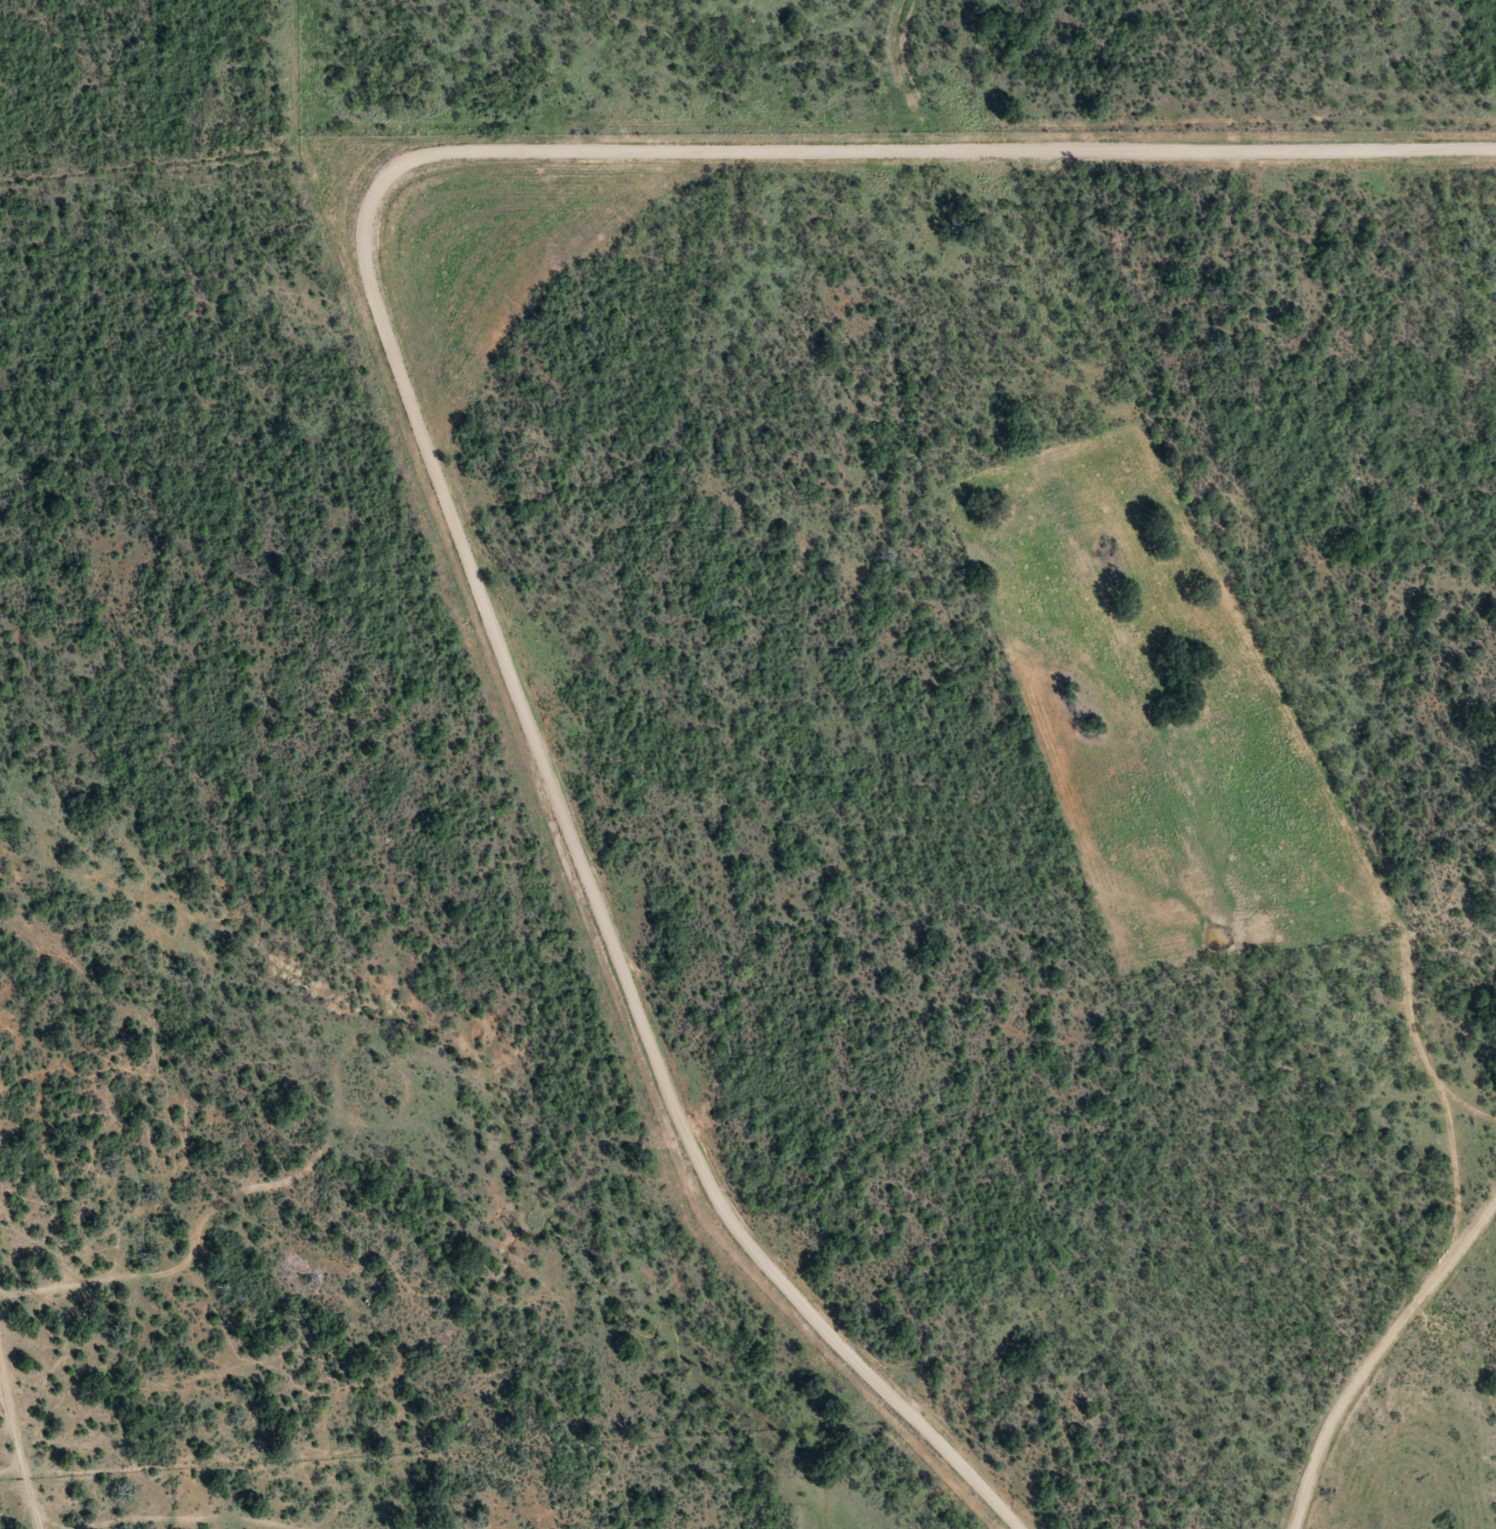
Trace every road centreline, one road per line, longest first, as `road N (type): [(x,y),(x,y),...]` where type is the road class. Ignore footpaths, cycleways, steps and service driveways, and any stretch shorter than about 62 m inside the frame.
road 1 (residential): [(1293,1528),(1317,1454),(1350,1392),(1495,1200)]

